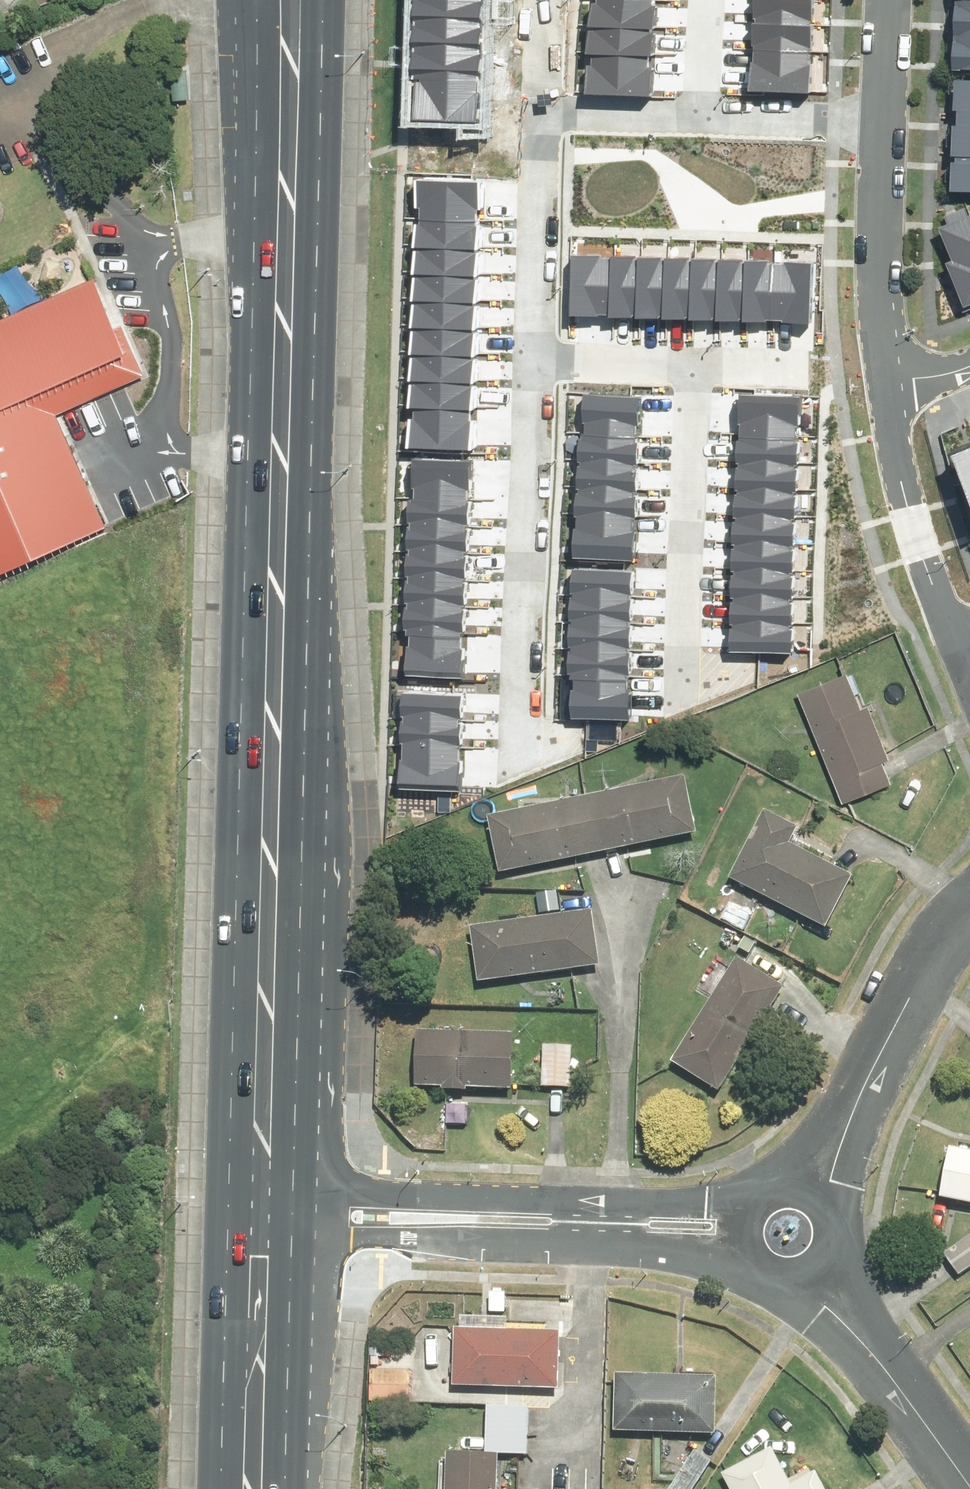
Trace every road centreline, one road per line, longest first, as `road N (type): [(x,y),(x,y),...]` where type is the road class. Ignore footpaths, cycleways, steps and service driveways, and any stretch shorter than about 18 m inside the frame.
road 1 (primary): [(284,0),(288,227),(263,1186)]
road 2 (residential): [(730,1248),(357,1243),(261,1251)]
road 3 (residential): [(263,1186),(729,1208)]
road 4 (residential): [(537,368),(518,736)]
road 5 (residential): [(692,368),(679,688)]
road 6 (residential): [(824,1180),(924,970),(969,908)]
road 7 (residential): [(882,372),(915,531),(945,614),(969,636)]
road 8 (residential): [(544,112),(537,368)]
road 9 (residential): [(820,1278),(969,1484)]
road 10 (residential): [(882,372),(889,122)]
road 11 (primary): [(261,1251),(253,1488)]
road 12 (residential): [(882,372),(692,368)]
road 13 (residential): [(710,116),(889,122)]
road 14 (residential): [(544,112),(710,116)]
road 15 (residential): [(692,368),(537,368)]
road 16 (residential): [(889,122),(894,0)]

